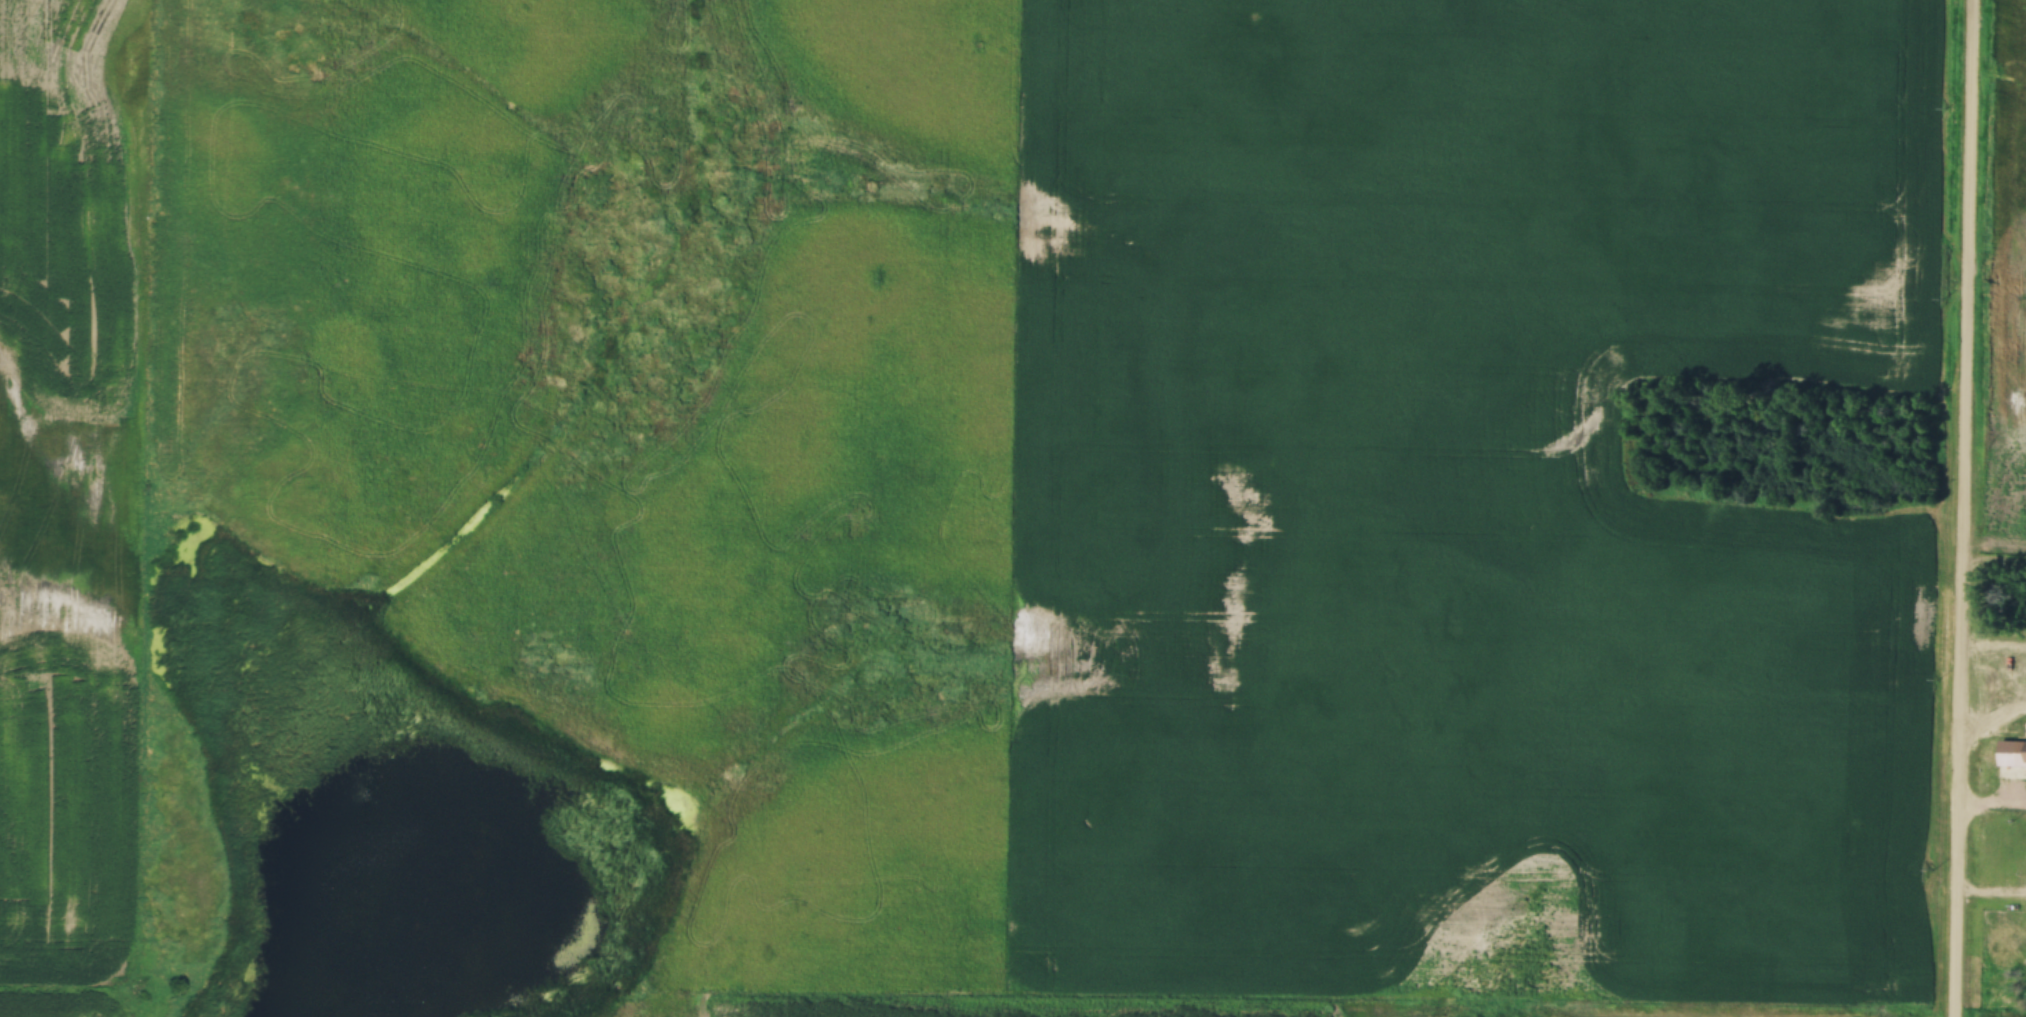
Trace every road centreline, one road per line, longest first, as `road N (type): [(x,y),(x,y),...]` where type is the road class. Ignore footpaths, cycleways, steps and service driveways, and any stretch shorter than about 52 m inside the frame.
road 1 (residential): [(1951,1016),(1969,0)]

